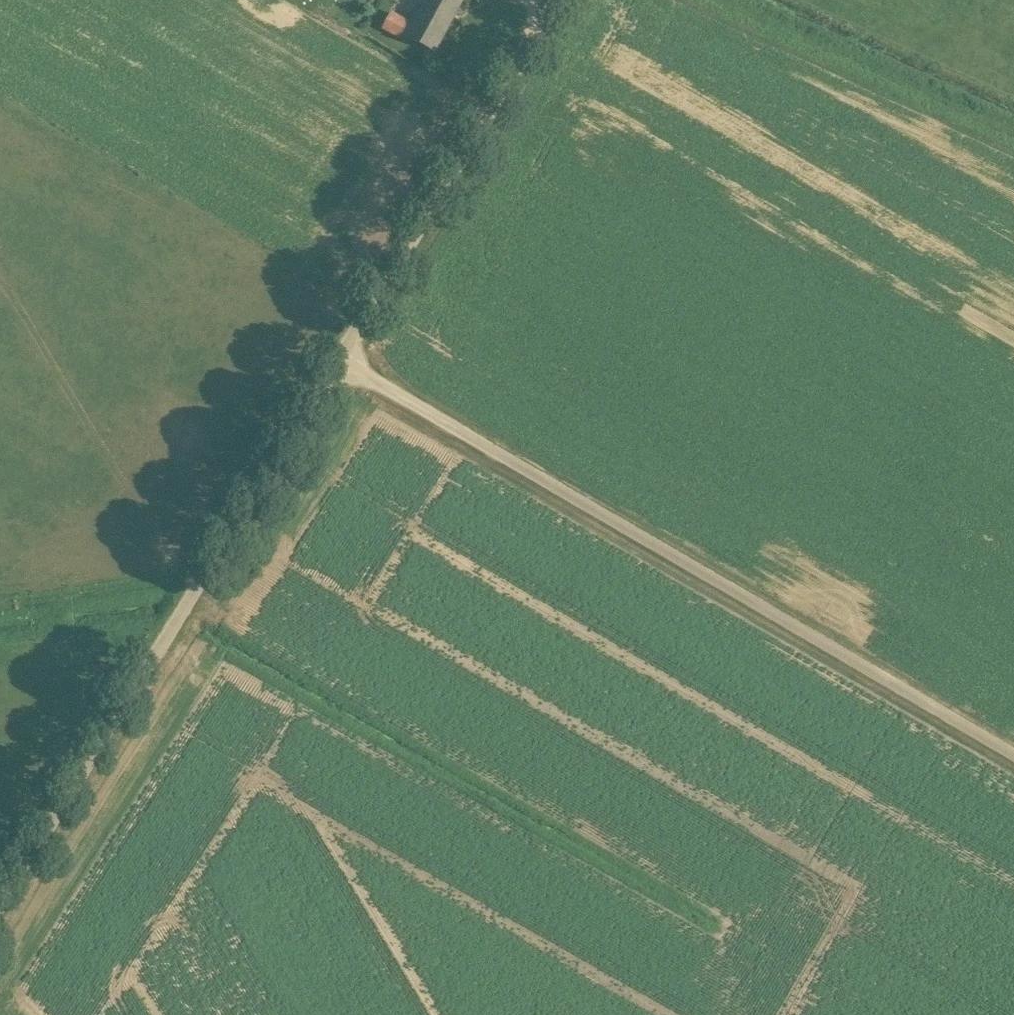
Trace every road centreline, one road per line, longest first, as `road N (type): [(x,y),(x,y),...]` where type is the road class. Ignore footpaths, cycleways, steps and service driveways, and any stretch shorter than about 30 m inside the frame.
road 1 (unclassified): [(333,366),(1013,756)]
road 2 (unclassified): [(0,918),(333,366)]
road 3 (unclassified): [(333,366),(548,0)]

